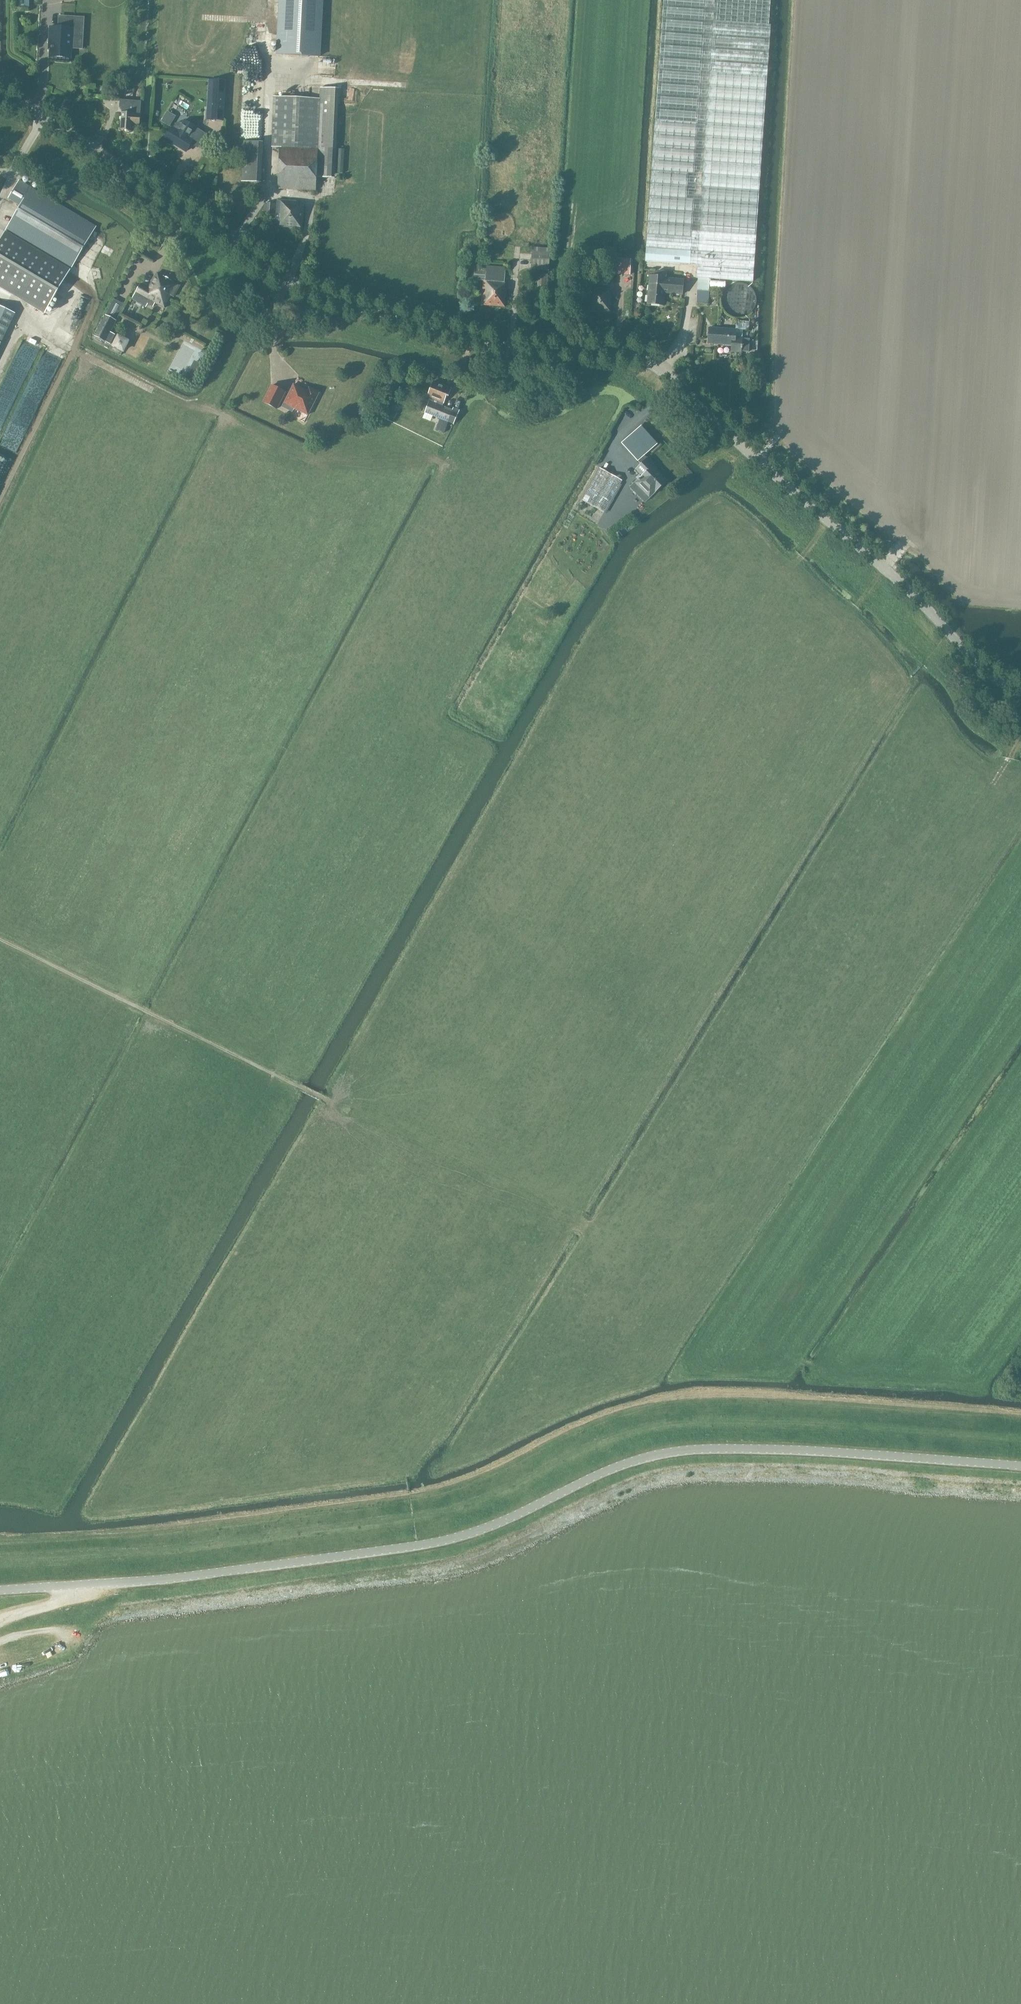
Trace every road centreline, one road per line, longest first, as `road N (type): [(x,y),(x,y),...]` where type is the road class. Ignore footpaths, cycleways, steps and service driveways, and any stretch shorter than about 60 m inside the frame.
road 1 (tertiary): [(1020,692),(987,672),(890,572),(642,356),(497,343),(309,287),(0,95)]
road 2 (tertiary): [(0,1590),(188,1577),(428,1544),(491,1527),(624,1464),(679,1451),(1020,1466)]
road 3 (track): [(0,942),(324,1101)]
road 4 (track): [(589,1231),(324,1101)]
road 5 (track): [(80,341),(0,500)]

